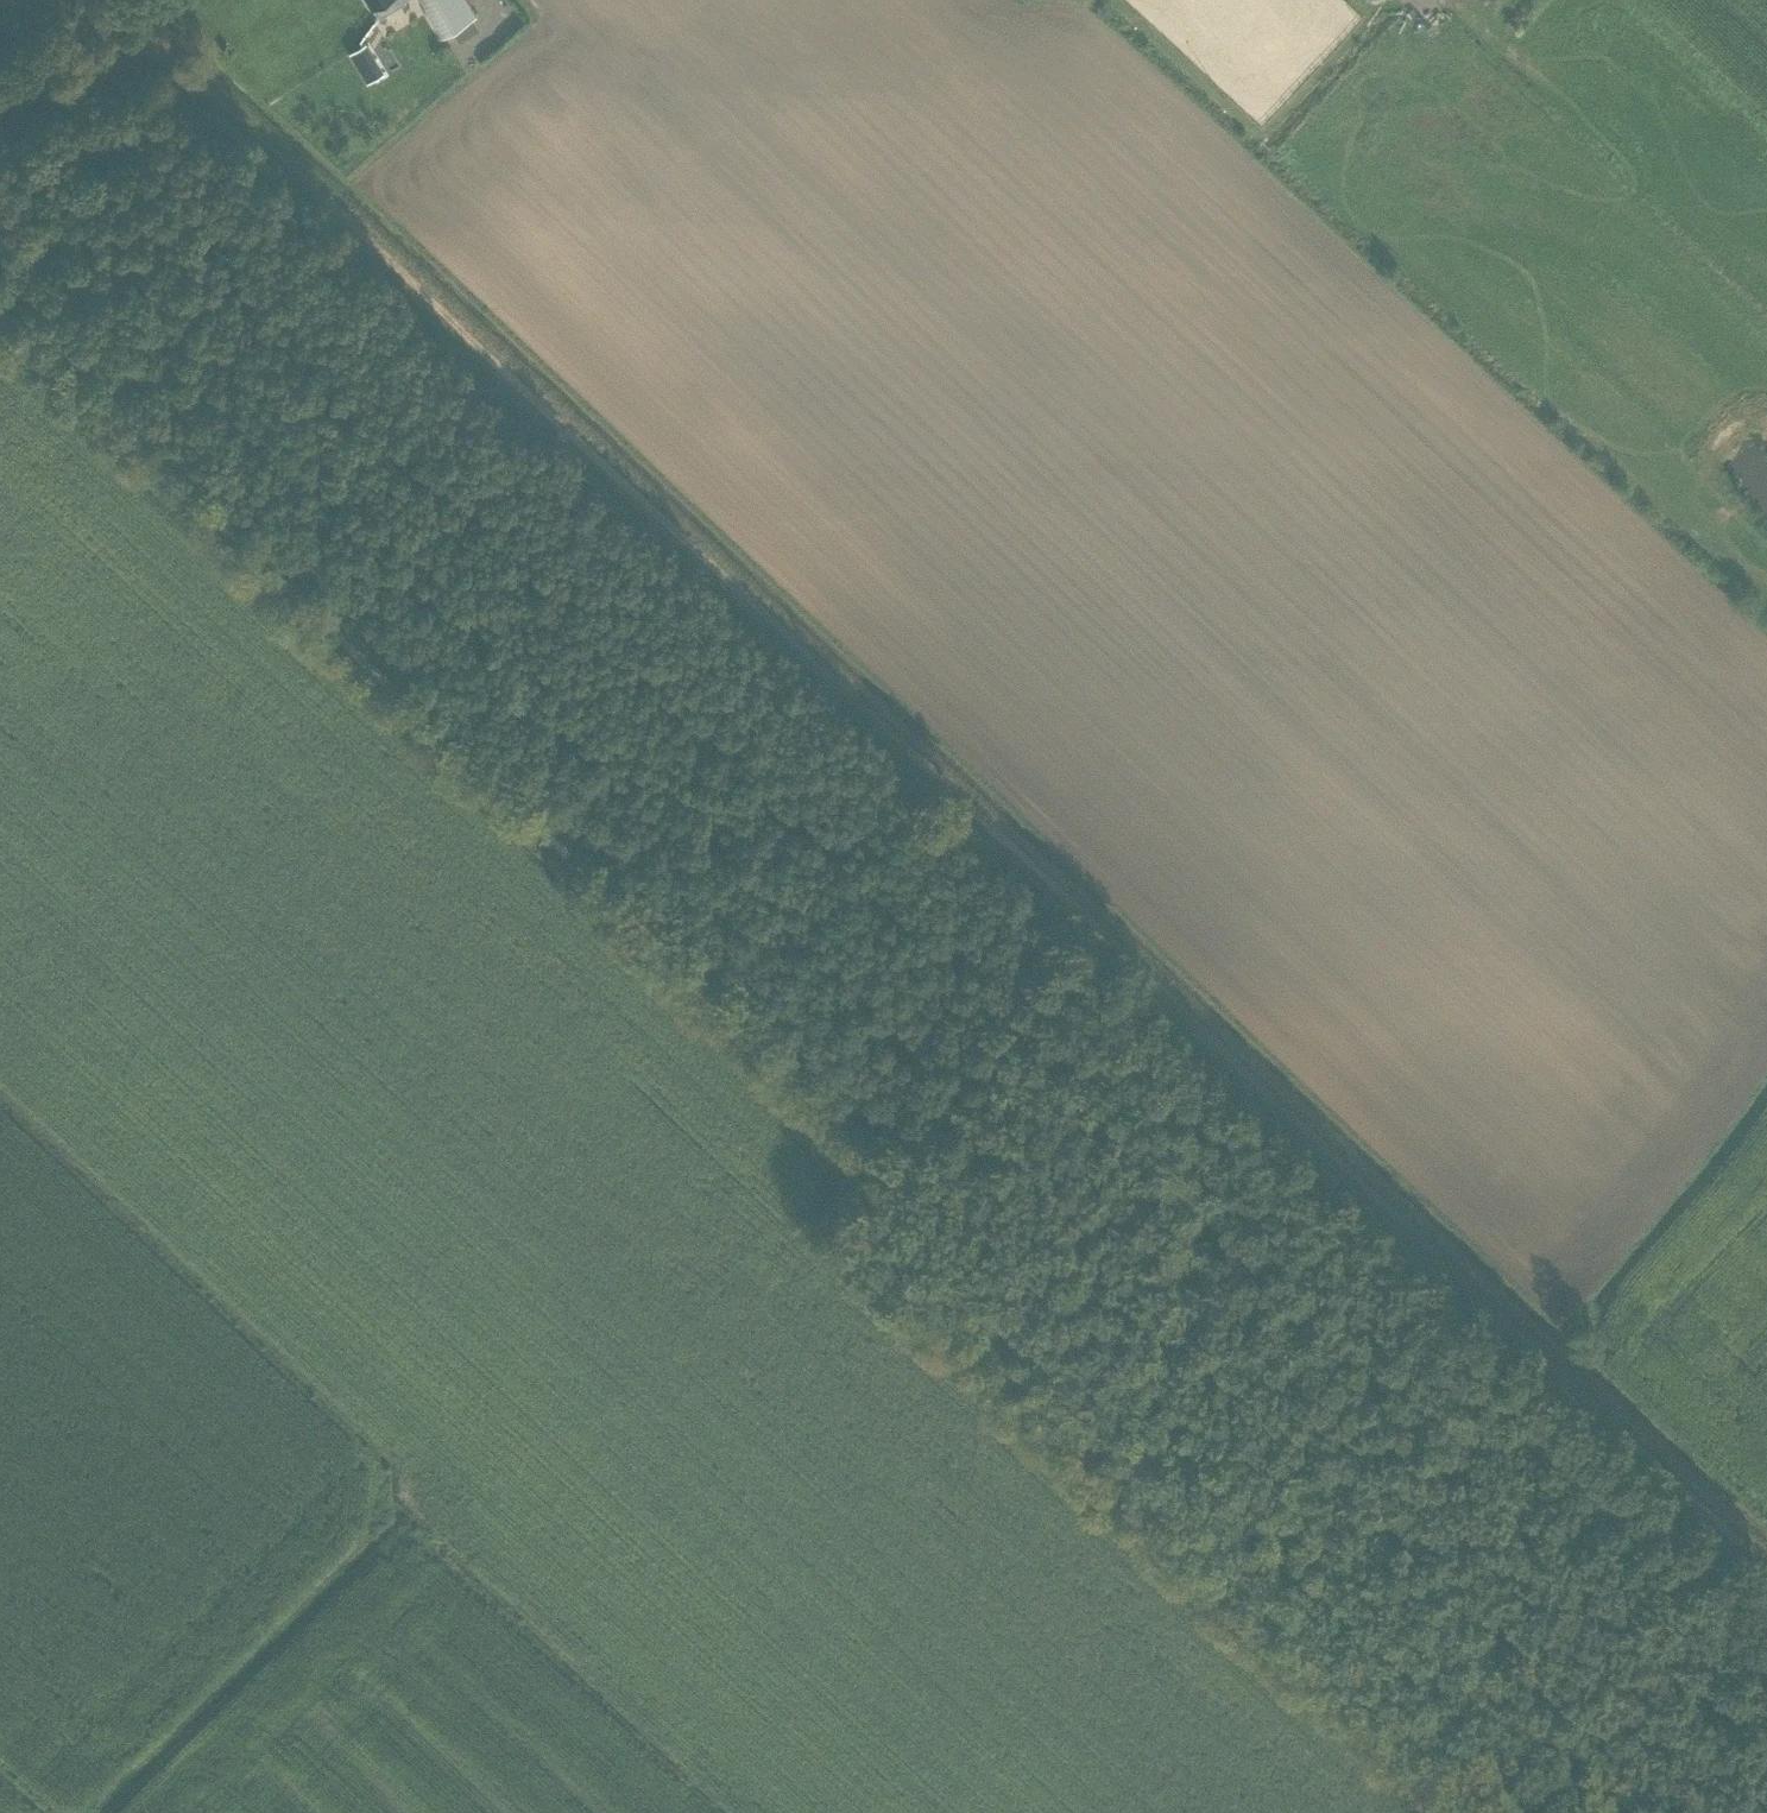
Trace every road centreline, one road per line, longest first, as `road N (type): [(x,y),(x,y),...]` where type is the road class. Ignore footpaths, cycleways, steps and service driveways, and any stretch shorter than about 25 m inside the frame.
road 1 (track): [(100,0),(130,44),(181,61),(203,80),(1766,1567)]
road 2 (track): [(0,1065),(415,1455),(455,1514),(407,1572),(332,1613),(127,1812)]
road 3 (track): [(0,143),(150,51)]
road 4 (unclassified): [(0,77),(126,0)]

